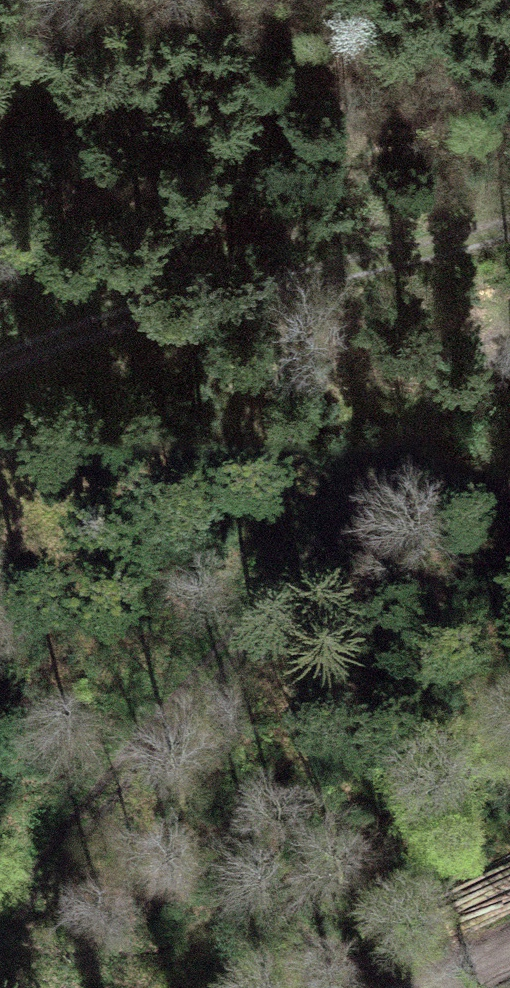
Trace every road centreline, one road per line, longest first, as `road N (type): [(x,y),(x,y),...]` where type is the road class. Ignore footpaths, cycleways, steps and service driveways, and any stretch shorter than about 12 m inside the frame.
road 1 (track): [(0,920),(509,334)]
road 2 (track): [(509,238),(462,256),(229,302),(0,400)]

